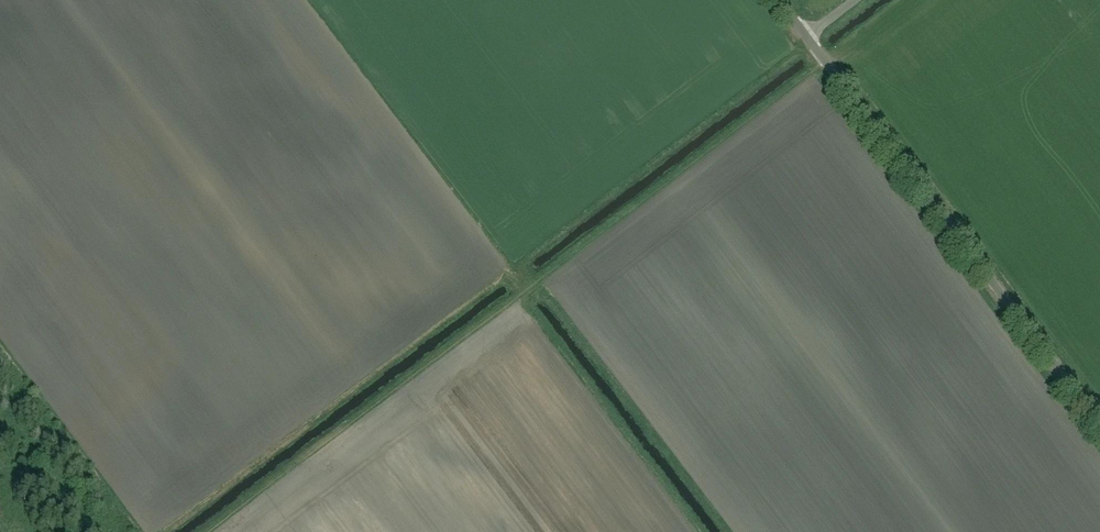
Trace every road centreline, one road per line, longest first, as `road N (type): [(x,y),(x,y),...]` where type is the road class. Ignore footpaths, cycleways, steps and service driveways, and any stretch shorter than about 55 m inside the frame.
road 1 (unclassified): [(1099,424),(779,0)]

